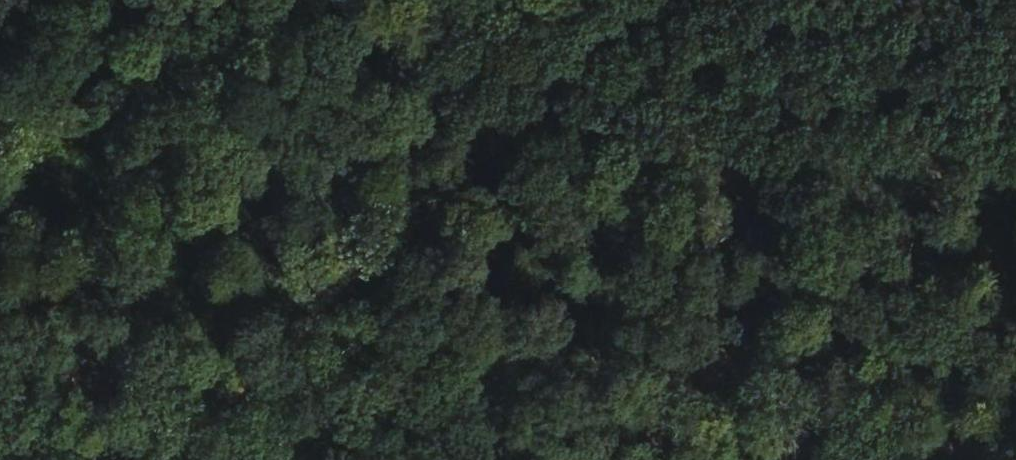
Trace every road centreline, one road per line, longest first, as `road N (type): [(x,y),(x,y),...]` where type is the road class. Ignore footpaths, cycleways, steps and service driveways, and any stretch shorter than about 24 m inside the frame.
road 1 (track): [(632,459),(411,0)]

